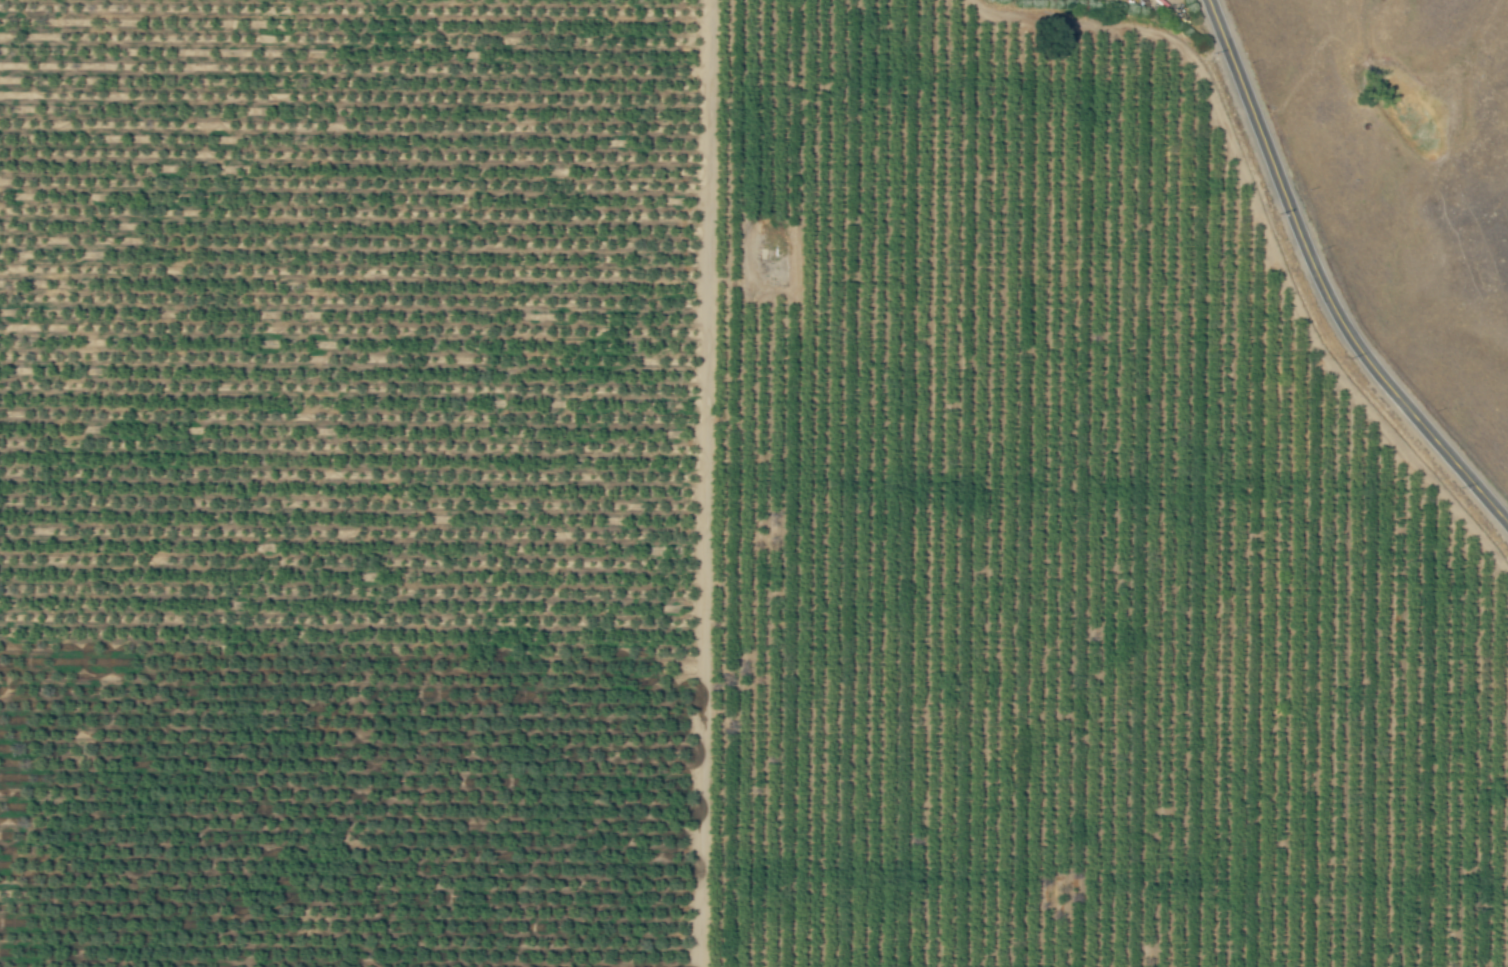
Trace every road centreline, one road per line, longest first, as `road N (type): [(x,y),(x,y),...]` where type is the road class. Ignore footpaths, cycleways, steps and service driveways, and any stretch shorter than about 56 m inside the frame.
road 1 (tertiary): [(1507,525),(1350,346),(1264,196),(1205,0)]

